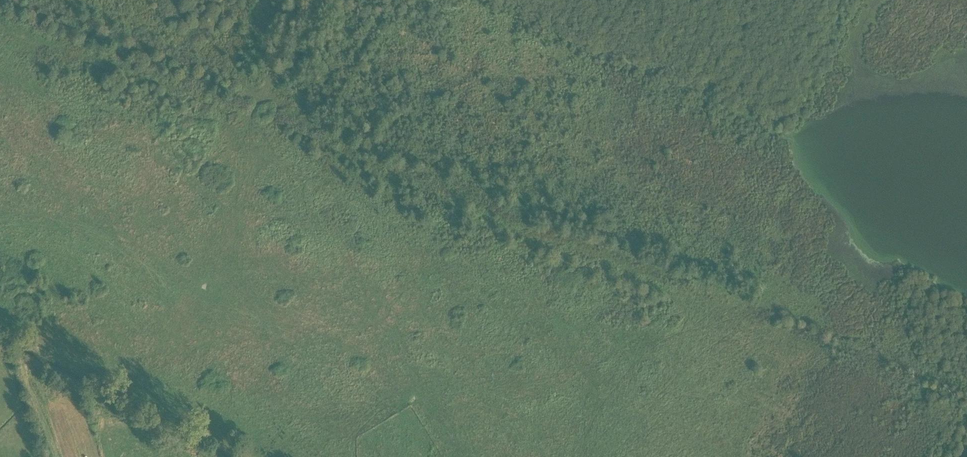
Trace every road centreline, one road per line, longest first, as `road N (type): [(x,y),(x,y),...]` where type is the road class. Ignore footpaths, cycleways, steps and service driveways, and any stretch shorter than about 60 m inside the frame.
road 1 (track): [(250,456),(23,336)]

